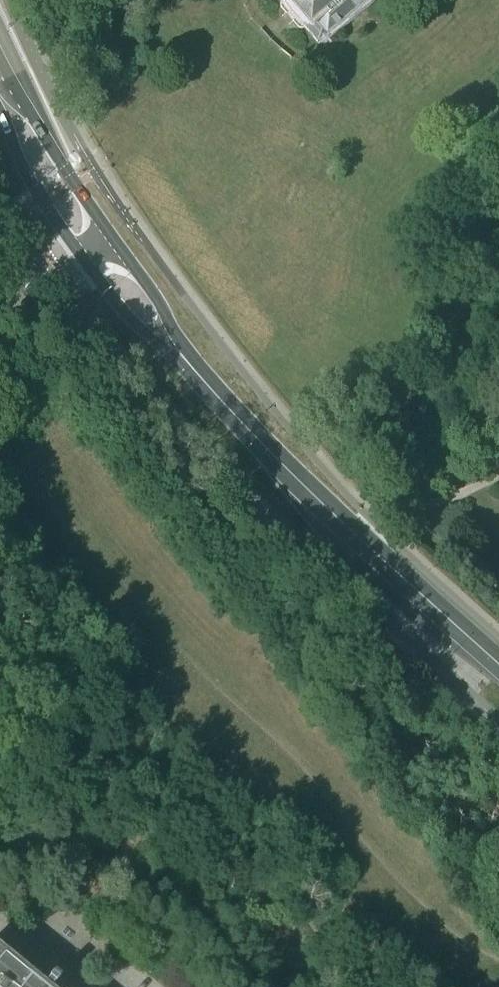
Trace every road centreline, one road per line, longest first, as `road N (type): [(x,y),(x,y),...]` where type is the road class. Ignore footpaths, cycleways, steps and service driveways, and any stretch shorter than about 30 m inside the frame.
road 1 (primary): [(498,668),(271,457),(151,320),(94,241)]
road 2 (primary): [(94,241),(0,86)]
road 3 (unclassified): [(0,325),(94,241)]

